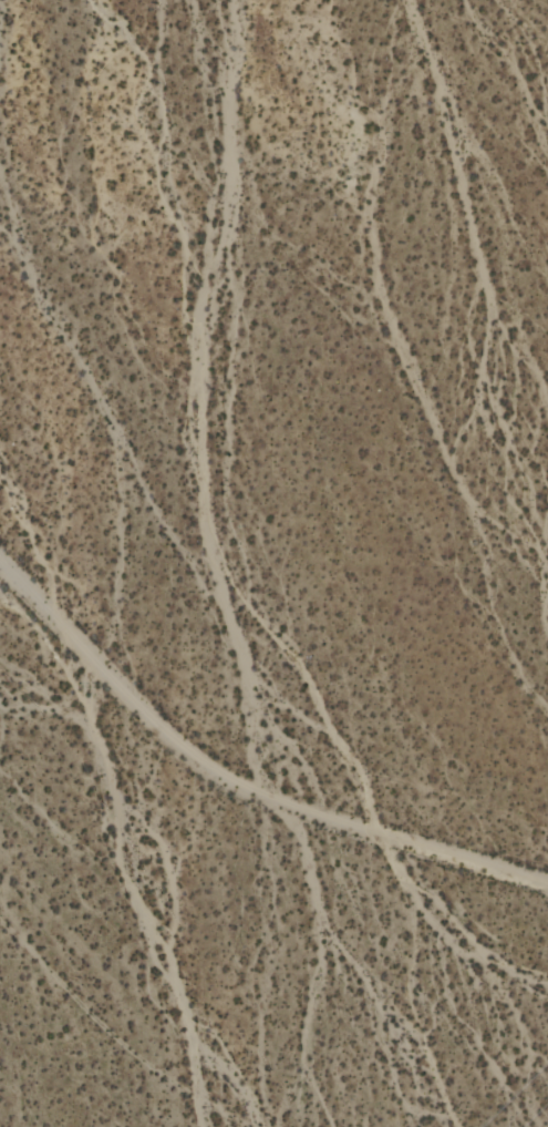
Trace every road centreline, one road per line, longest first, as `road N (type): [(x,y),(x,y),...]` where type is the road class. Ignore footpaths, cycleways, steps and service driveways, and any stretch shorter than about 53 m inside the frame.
road 1 (track): [(547,882),(262,799),(182,751),(0,565)]

